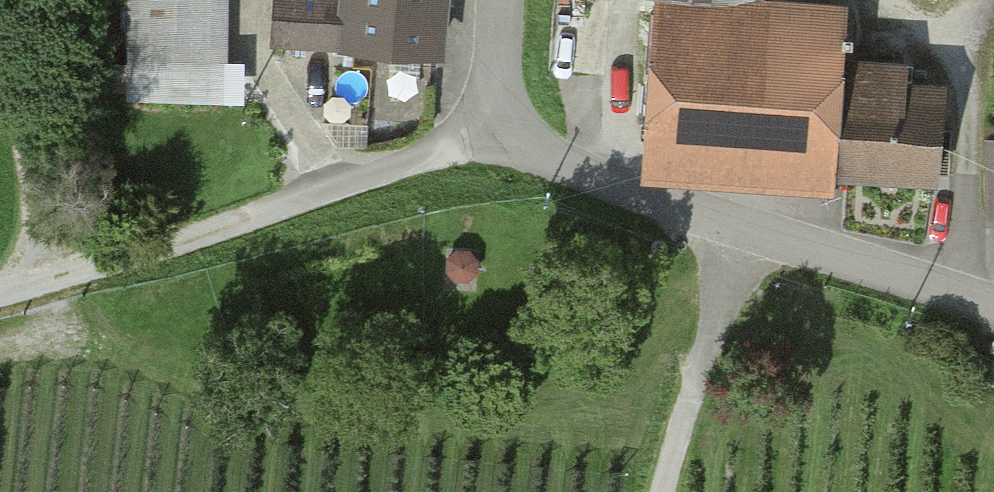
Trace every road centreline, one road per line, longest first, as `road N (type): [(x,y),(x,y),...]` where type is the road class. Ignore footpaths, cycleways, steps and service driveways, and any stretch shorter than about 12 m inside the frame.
road 1 (unclassified): [(993,302),(742,228),(557,165),(491,132),(499,0)]
road 2 (track): [(491,132),(418,164),(0,293)]
road 3 (track): [(742,228),(661,491)]
road 4 (track): [(40,212),(0,2)]
road 5 (track): [(8,291),(35,254),(40,212),(79,242),(129,255)]

